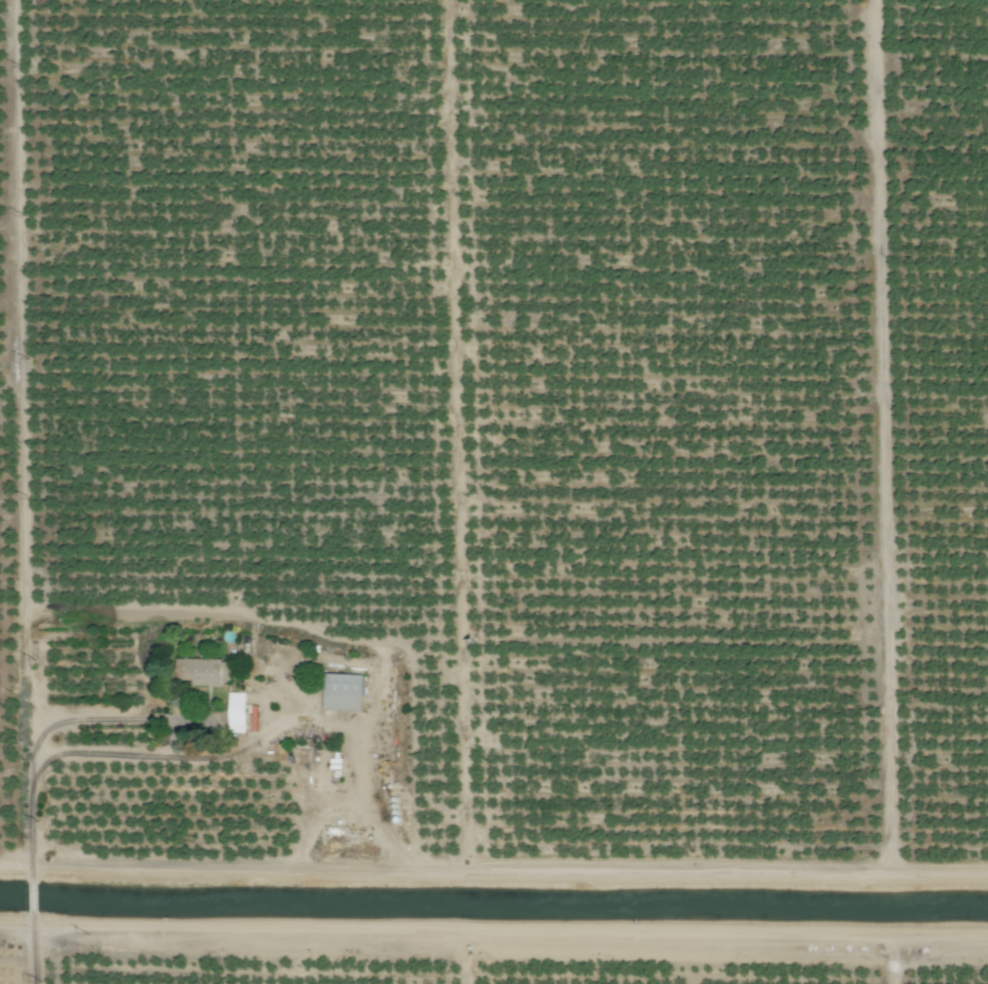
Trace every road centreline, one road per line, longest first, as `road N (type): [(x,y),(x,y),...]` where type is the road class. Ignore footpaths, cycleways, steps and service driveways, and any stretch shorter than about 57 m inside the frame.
road 1 (residential): [(987,936),(0,926)]
road 2 (residential): [(16,0),(37,983)]

